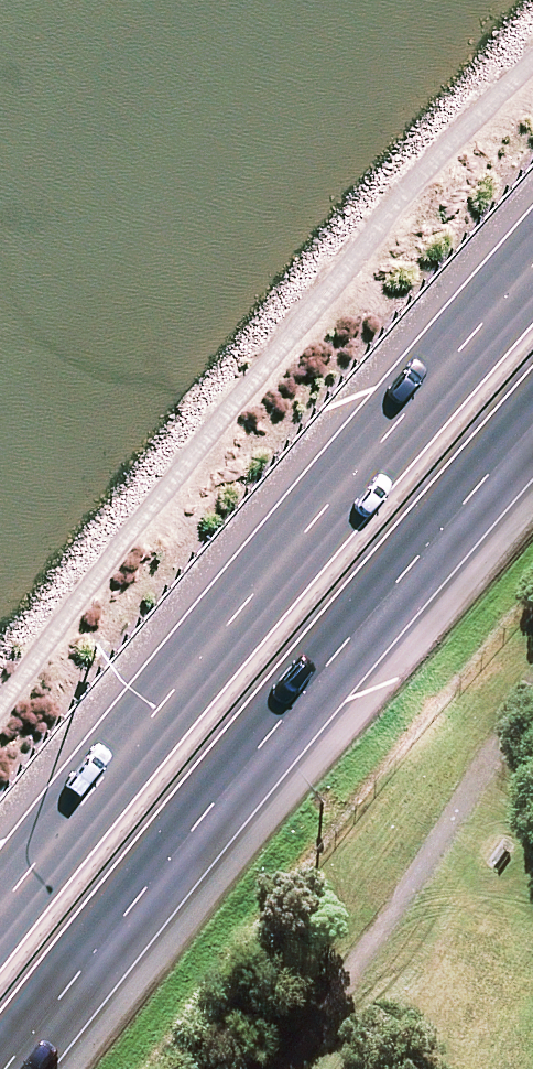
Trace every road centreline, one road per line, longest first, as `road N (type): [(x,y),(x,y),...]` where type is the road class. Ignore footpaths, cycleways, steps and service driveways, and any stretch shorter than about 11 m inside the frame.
road 1 (trunk): [(0,911),(253,591),(532,265)]
road 2 (trunk): [(532,425),(279,727),(8,1068)]

